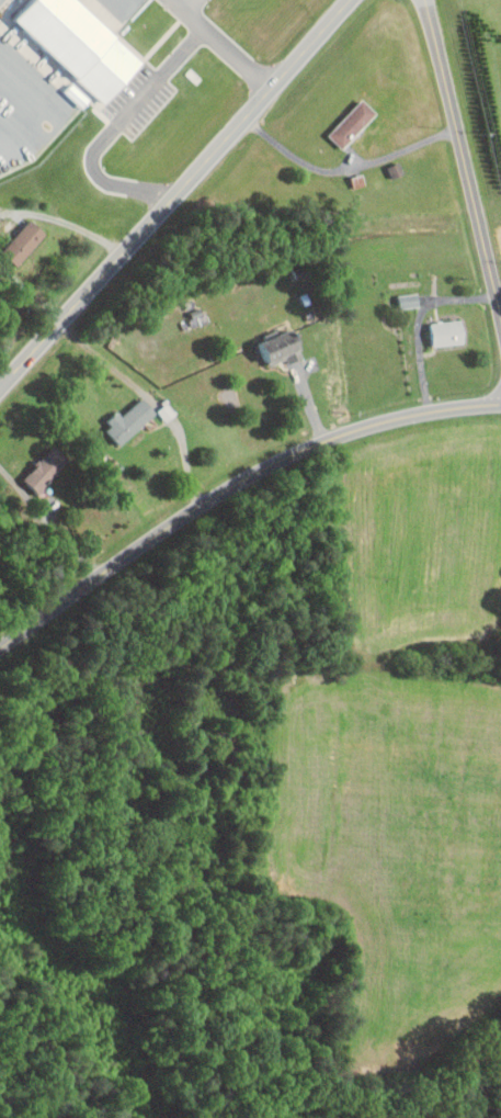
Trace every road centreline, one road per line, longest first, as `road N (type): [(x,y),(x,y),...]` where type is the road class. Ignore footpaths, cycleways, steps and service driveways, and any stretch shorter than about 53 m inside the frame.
road 1 (secondary): [(0,649),(261,471),(383,422),(500,404)]
road 2 (primary): [(0,390),(351,0)]
road 3 (residential): [(500,310),(427,0)]

